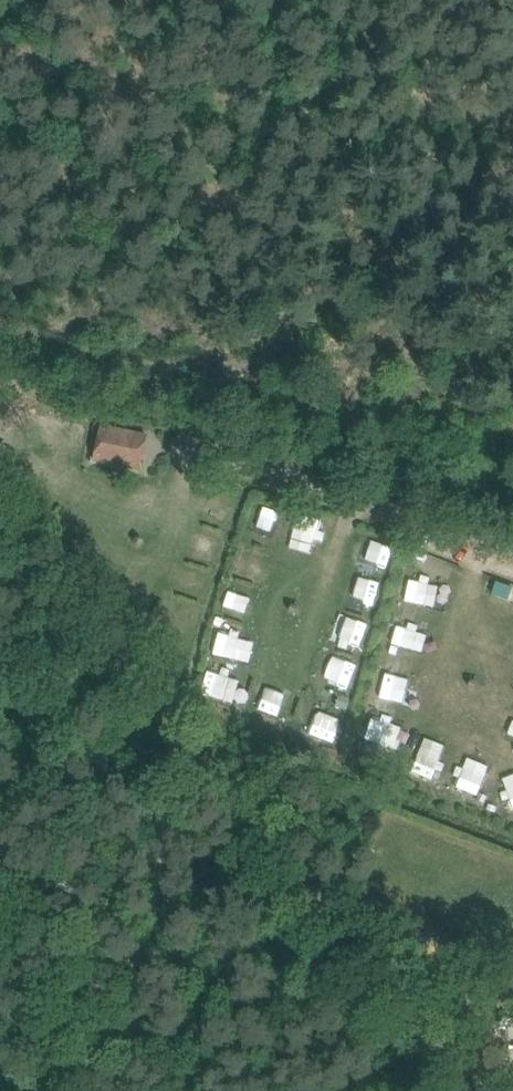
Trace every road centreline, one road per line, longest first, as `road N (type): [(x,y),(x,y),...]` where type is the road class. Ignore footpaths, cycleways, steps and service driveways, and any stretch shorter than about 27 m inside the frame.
road 1 (unclassified): [(481,1090),(0,530)]

